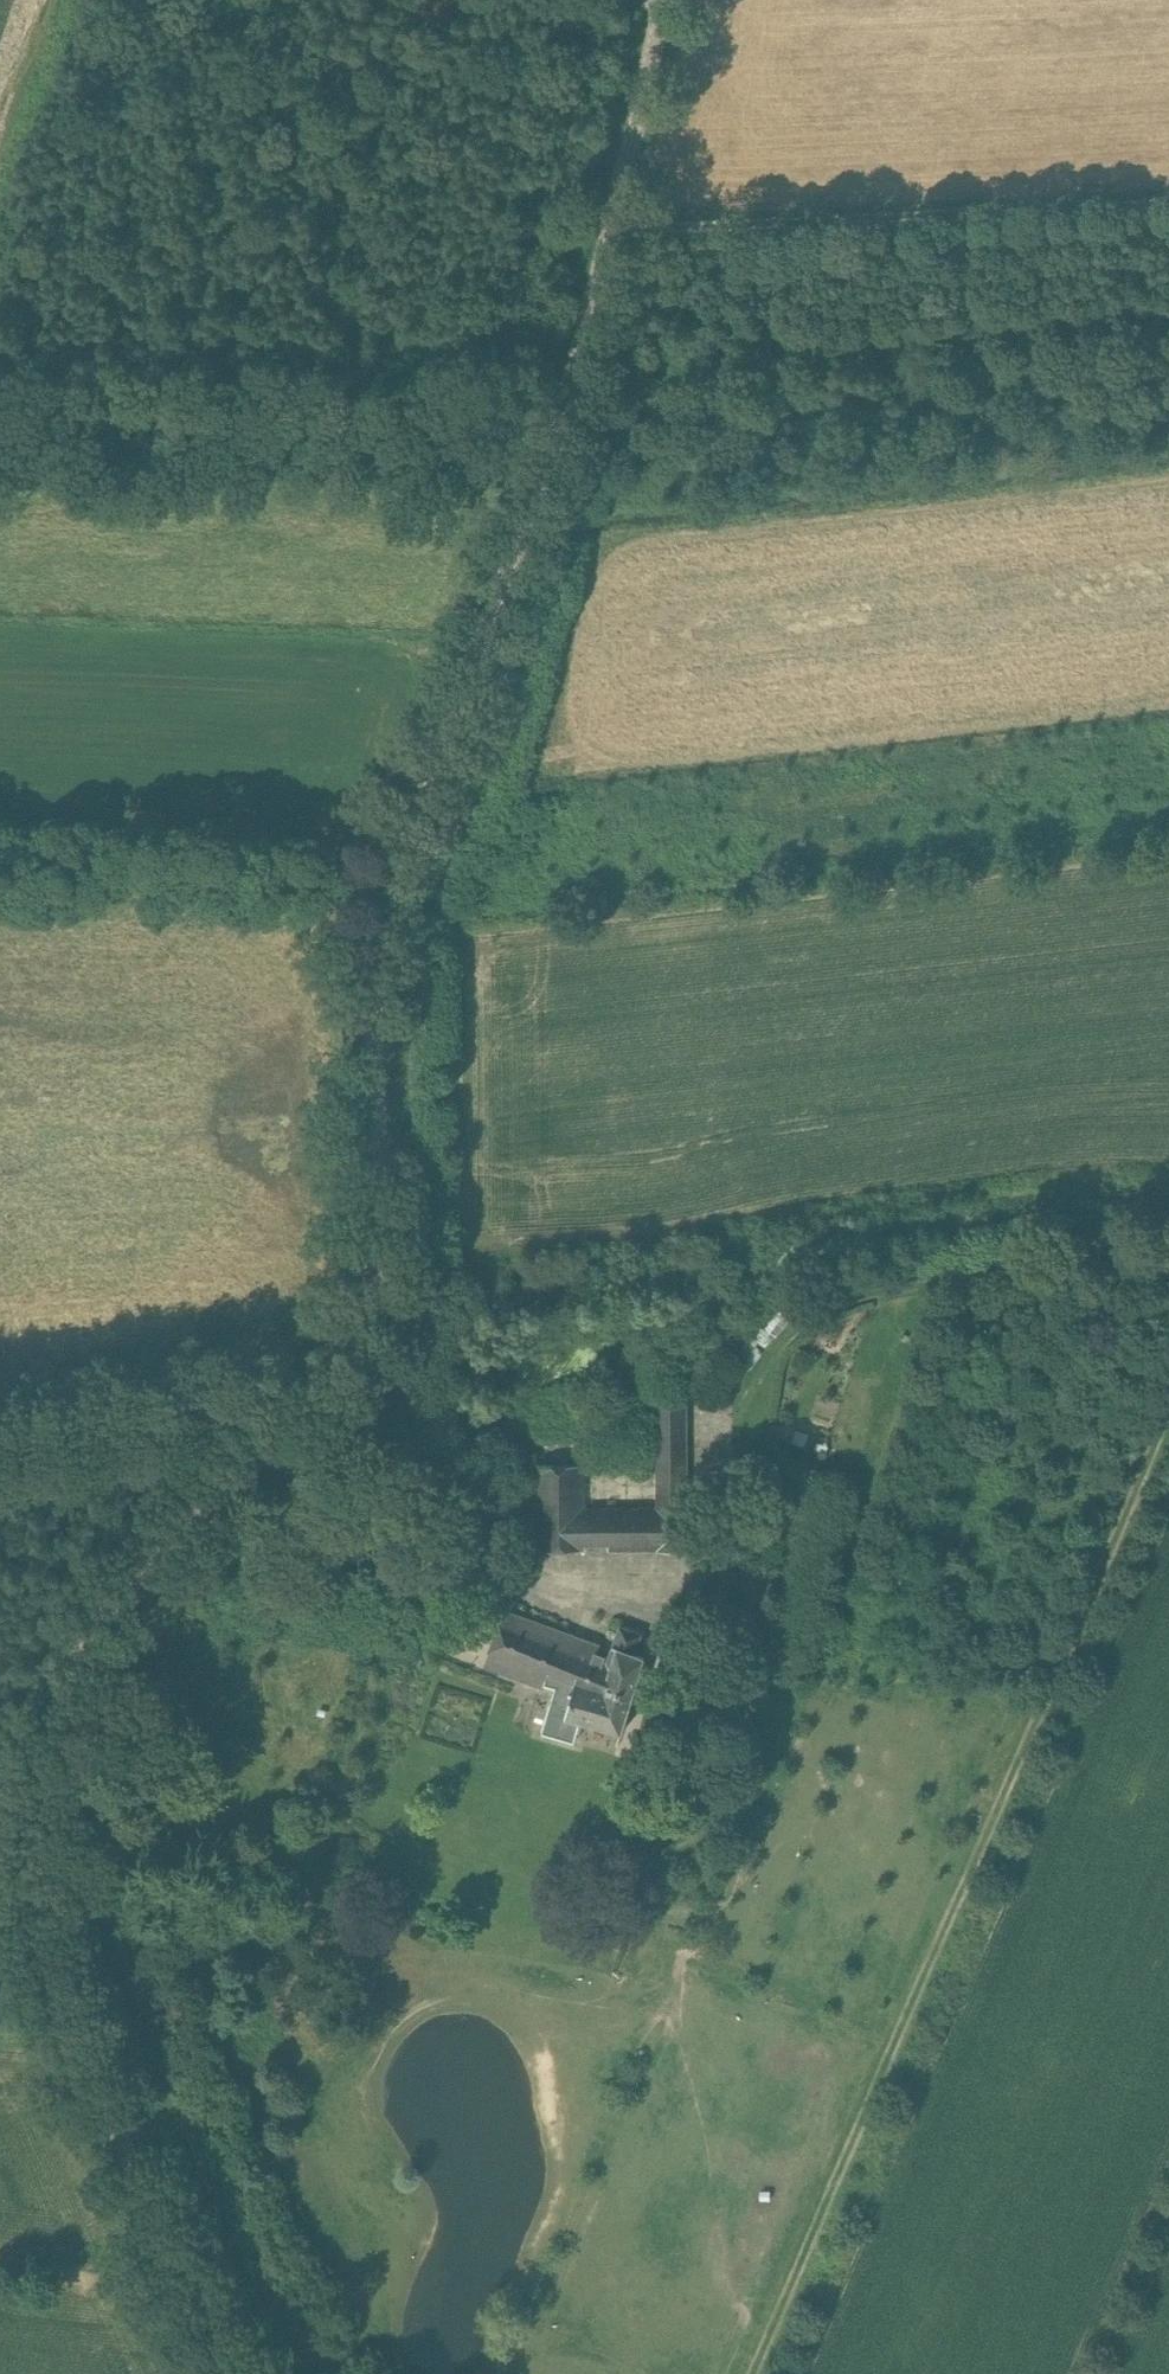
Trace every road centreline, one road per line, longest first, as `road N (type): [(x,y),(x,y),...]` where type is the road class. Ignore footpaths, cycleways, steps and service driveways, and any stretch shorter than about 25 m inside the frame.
road 1 (unclassified): [(247,2373),(217,2327),(43,1941),(31,1863),(34,1787),(88,1646),(397,1270),(407,1233),(391,875),(569,426),(670,0)]
road 2 (track): [(1168,1411),(754,2373)]
road 3 (track): [(1168,192),(618,220)]
road 4 (track): [(1168,1266),(985,1273),(841,1294),(762,1343),(735,1383)]
road 5 (track): [(0,1412),(134,1387),(248,1445)]

